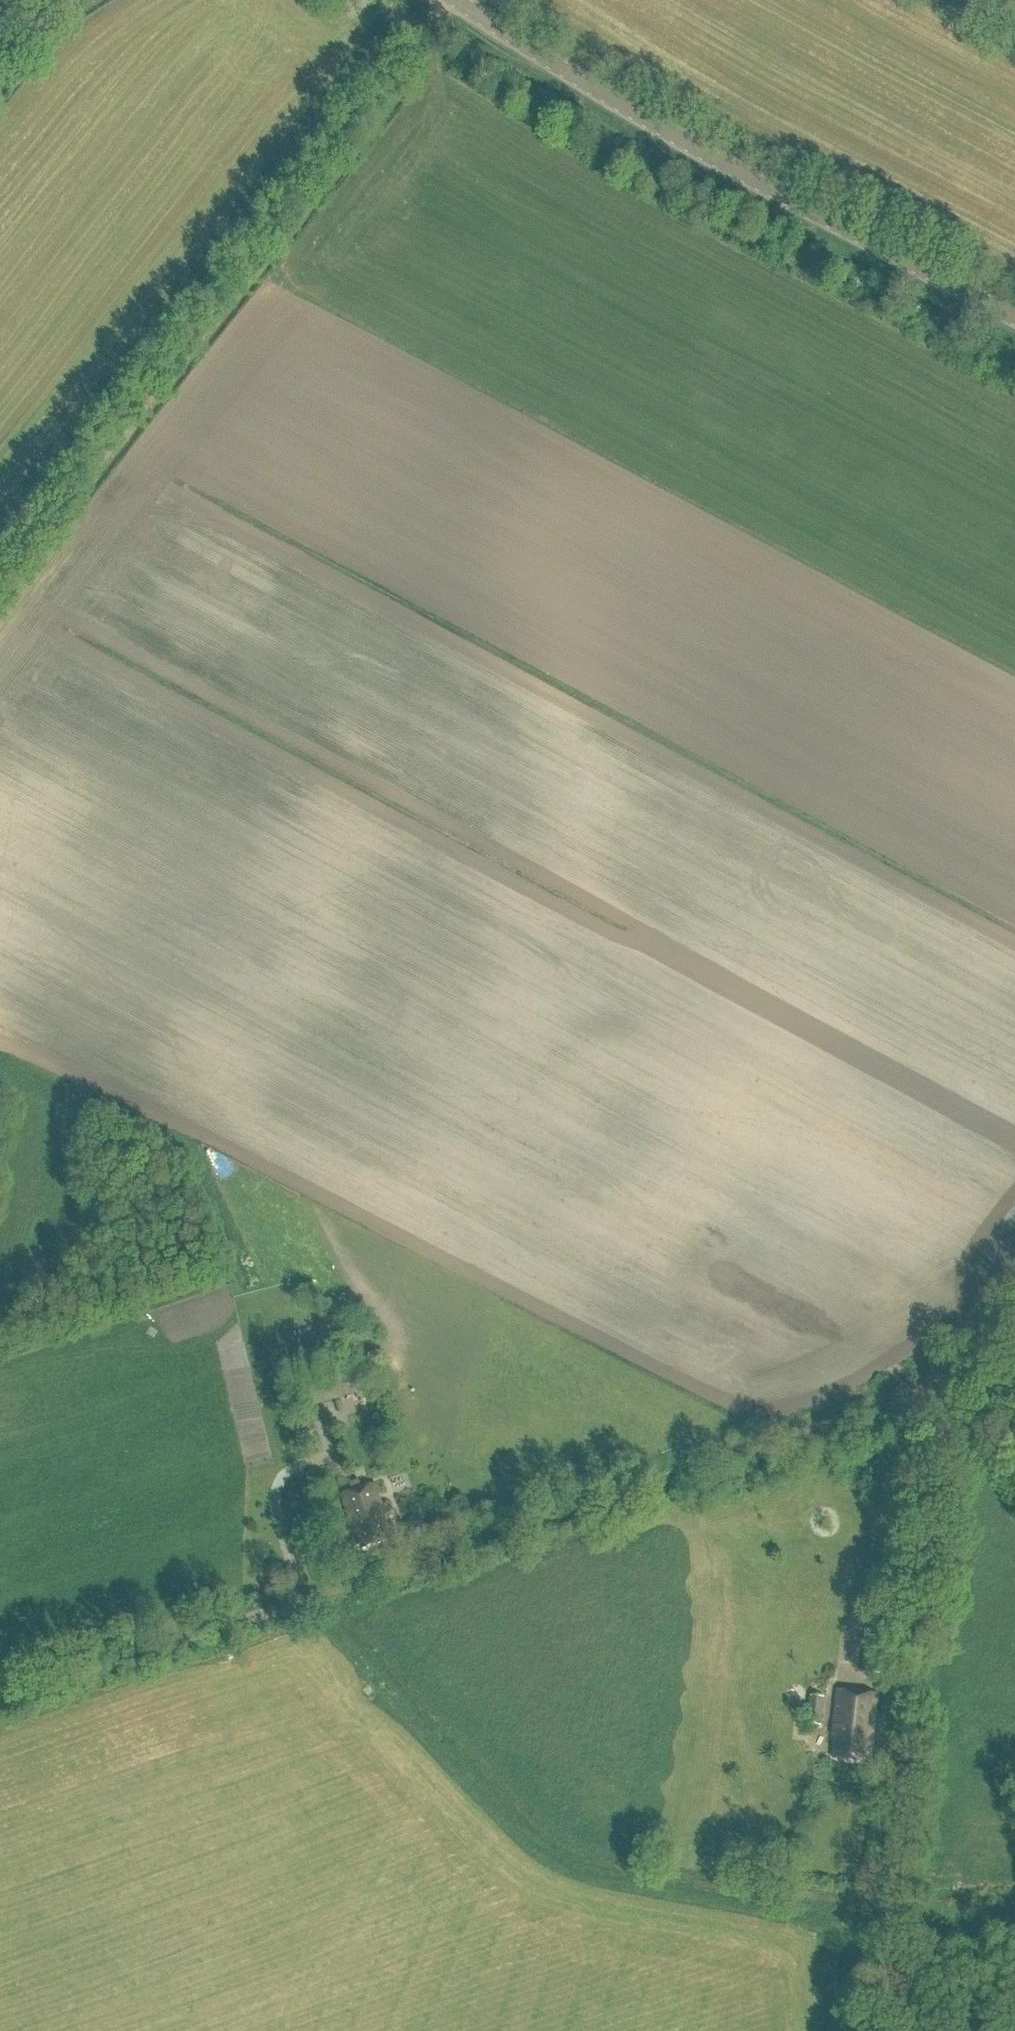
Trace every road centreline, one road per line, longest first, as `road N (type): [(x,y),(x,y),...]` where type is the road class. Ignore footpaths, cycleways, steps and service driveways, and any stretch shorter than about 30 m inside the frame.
road 1 (track): [(0,1706),(897,1394),(954,1395)]
road 2 (unclassified): [(878,2030),(941,1439),(954,1395),(1014,1325)]
road 3 (tertiary): [(1014,318),(699,148),(456,0)]

